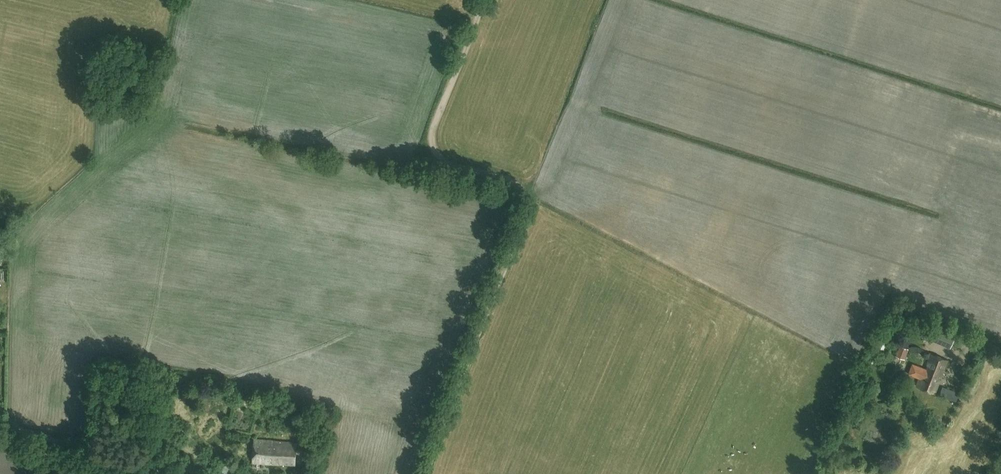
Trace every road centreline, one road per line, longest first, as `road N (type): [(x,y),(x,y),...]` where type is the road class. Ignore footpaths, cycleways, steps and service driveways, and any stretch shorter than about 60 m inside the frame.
road 1 (track): [(424,473),(528,198),(519,184),(446,163),(433,150),(481,0)]
road 2 (track): [(0,424),(161,473)]

